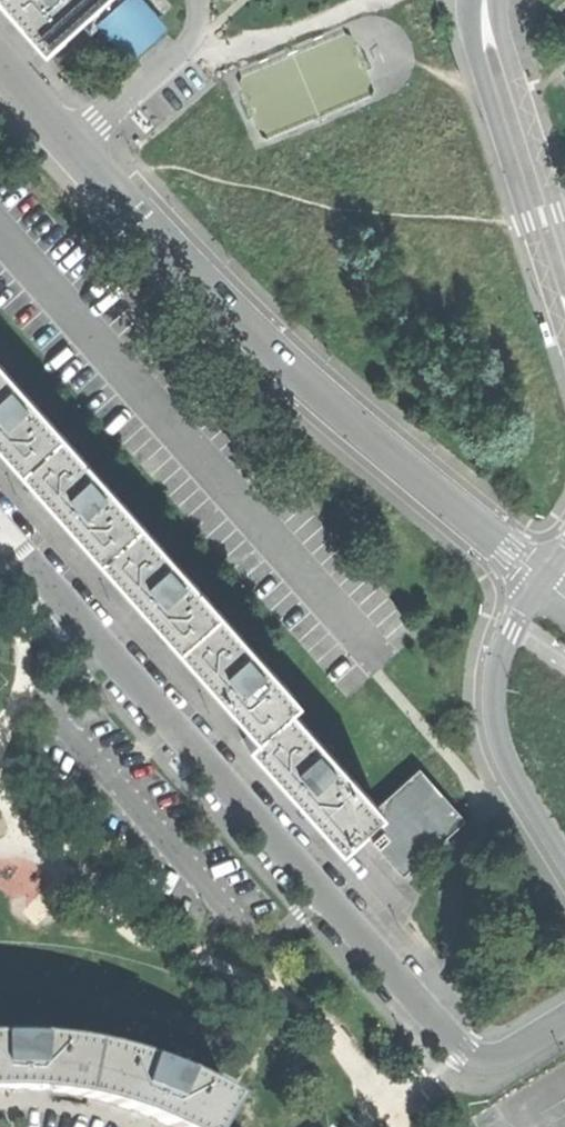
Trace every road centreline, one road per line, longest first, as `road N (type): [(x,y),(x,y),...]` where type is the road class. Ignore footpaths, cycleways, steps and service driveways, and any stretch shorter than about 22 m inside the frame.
road 1 (residential): [(0,532),(389,975),(468,1052),(504,1059),(564,1021)]
road 2 (residential): [(76,142),(285,362),(547,582)]
road 3 (residential): [(475,0),(480,59),(564,324)]
road 4 (residential): [(547,582),(521,617),(498,682),(498,717),(514,767),(564,851)]
road 5 (residential): [(564,226),(508,51),(501,0)]
road 6 (residential): [(76,142),(184,49),(197,0)]

